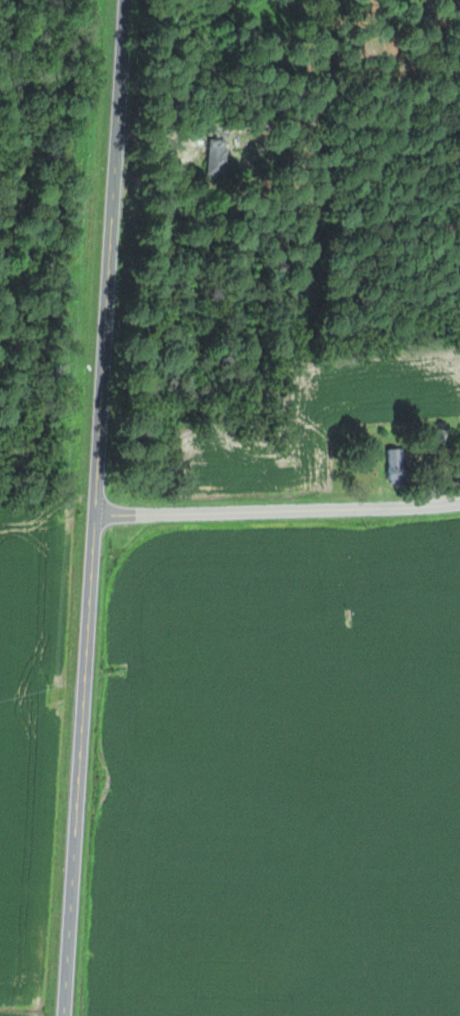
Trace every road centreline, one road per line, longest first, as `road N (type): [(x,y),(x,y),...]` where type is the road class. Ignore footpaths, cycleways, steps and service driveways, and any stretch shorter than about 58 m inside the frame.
road 1 (primary): [(65,1015),(124,0)]
road 2 (residential): [(95,514),(459,506)]

